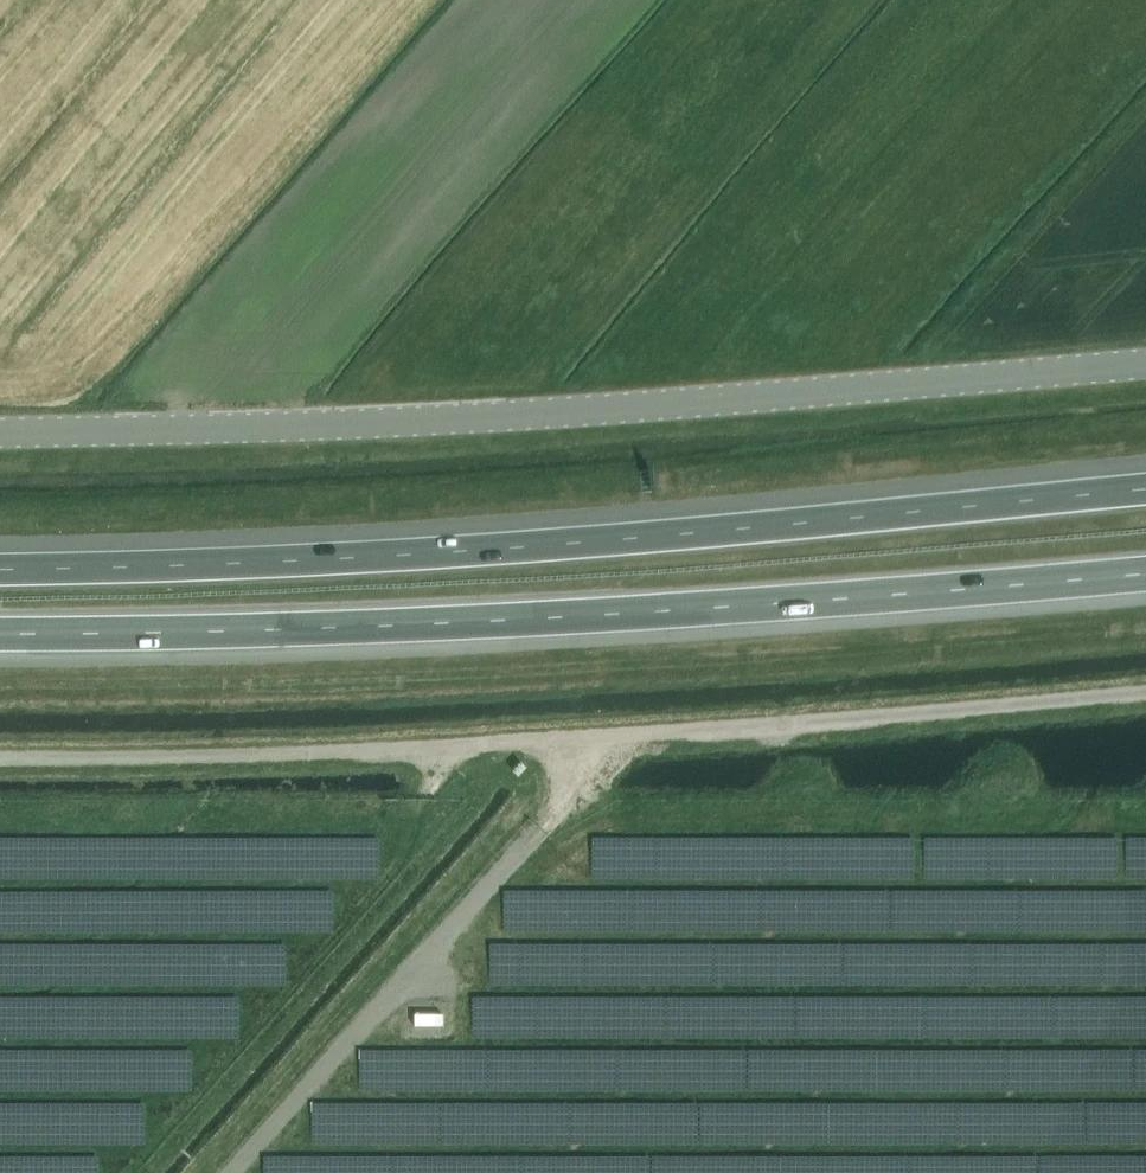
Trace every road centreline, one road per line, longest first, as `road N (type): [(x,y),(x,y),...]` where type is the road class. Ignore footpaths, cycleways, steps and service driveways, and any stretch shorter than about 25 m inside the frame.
road 1 (motorway): [(1145,489),(467,551),(0,570)]
road 2 (motorway): [(0,634),(485,623),(1145,575)]
road 3 (unclassified): [(1145,700),(446,744),(0,755)]
road 4 (unclassified): [(4,434),(478,418),(1145,367)]

